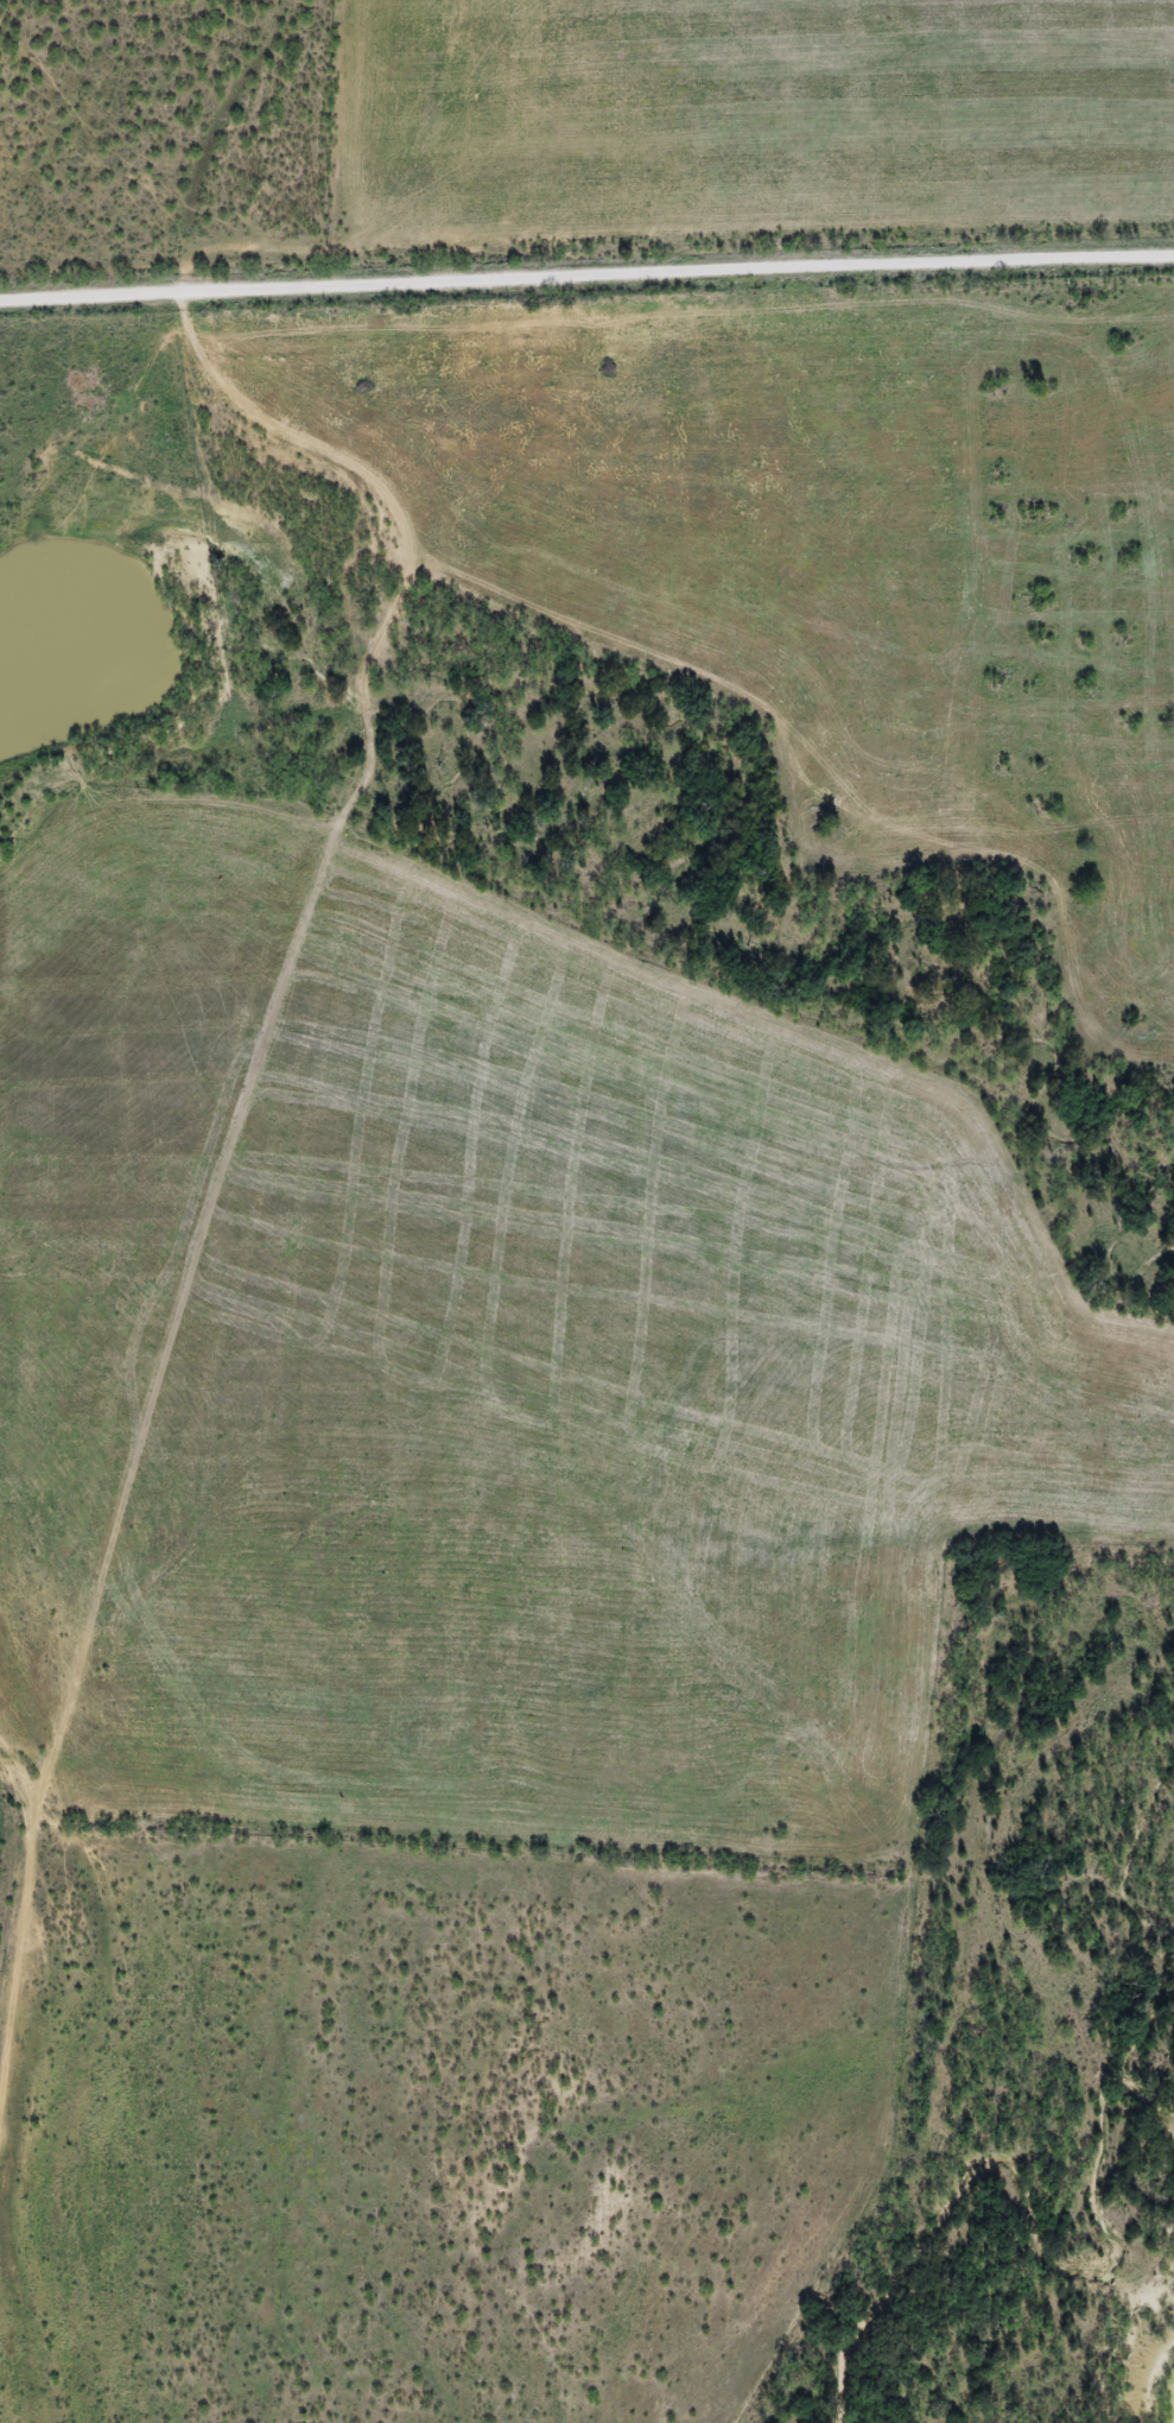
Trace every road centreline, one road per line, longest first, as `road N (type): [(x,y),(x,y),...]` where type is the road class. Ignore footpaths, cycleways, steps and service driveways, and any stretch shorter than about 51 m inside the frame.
road 1 (residential): [(0,312),(1173,269)]

